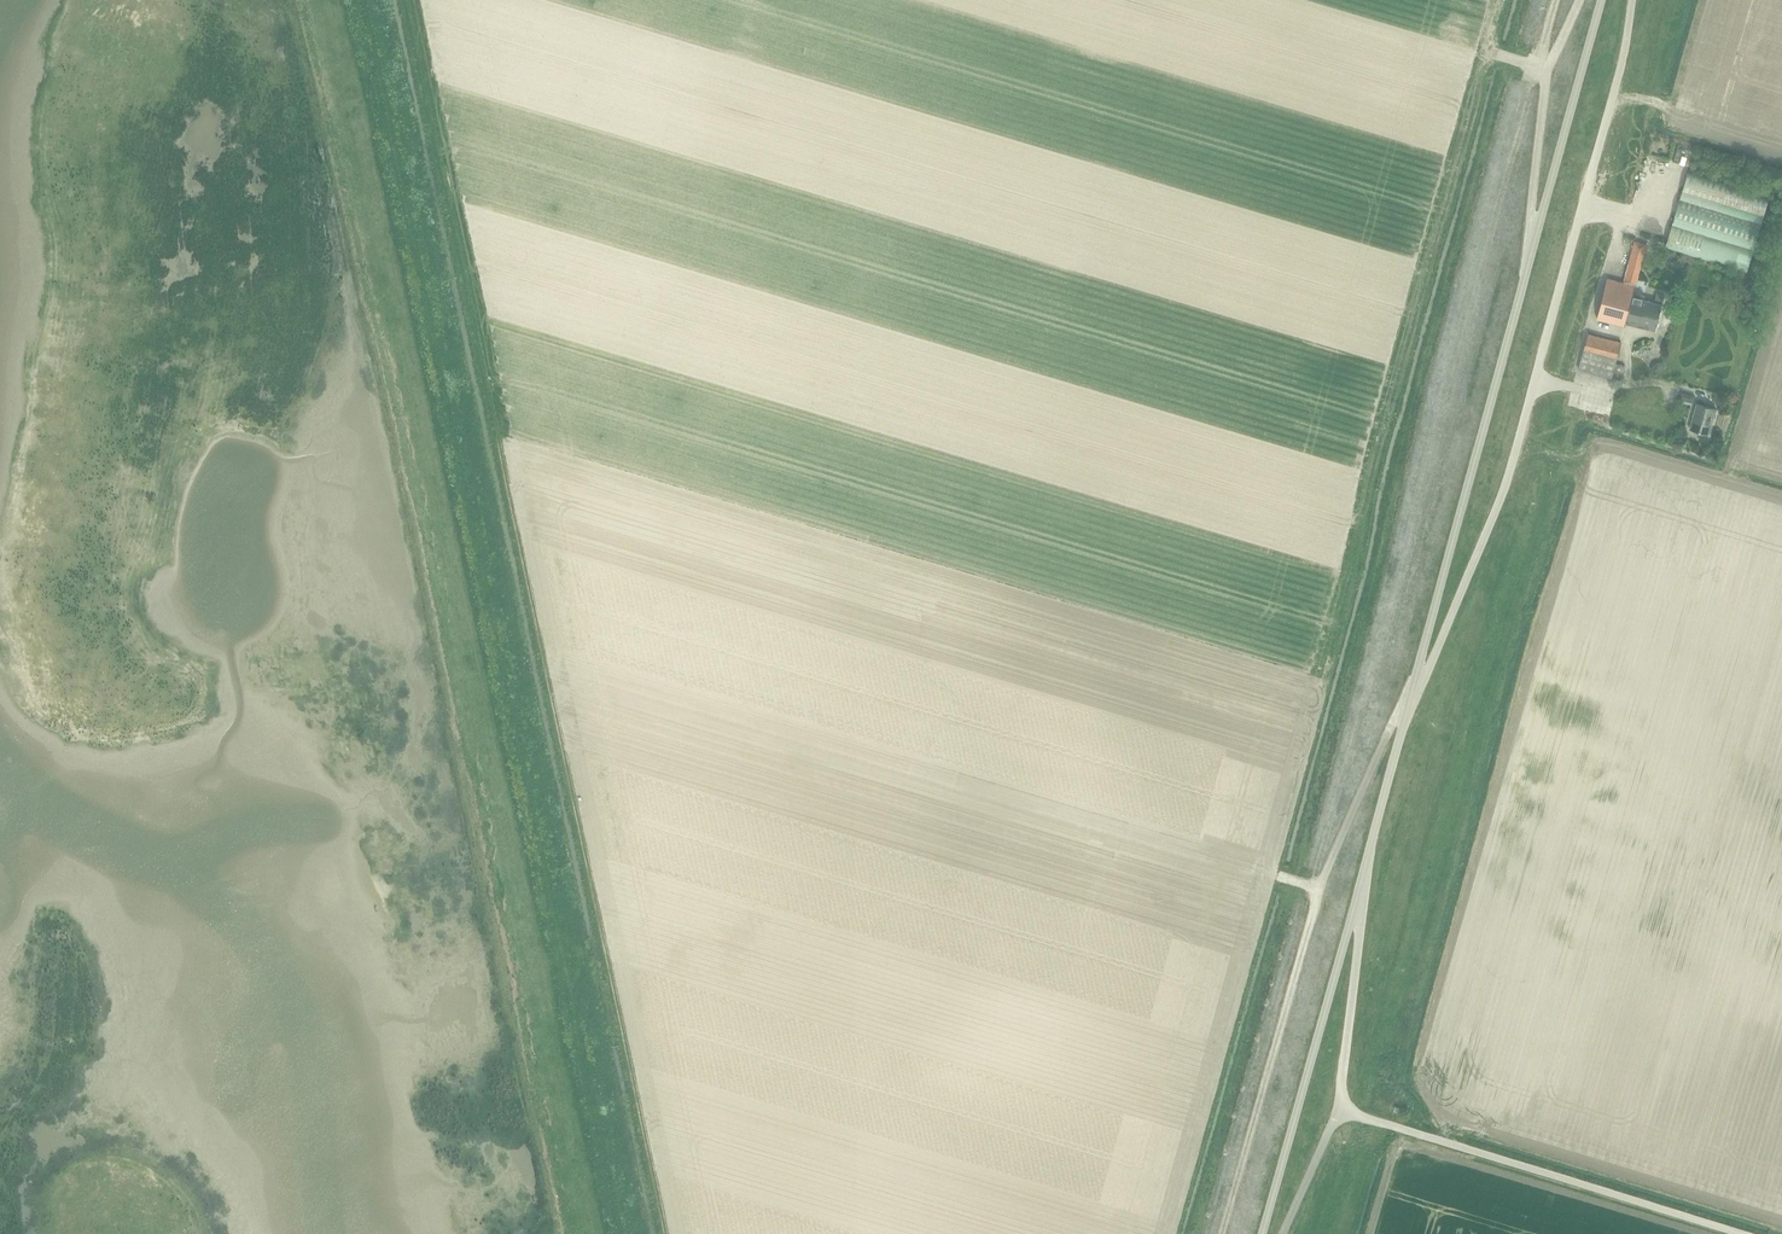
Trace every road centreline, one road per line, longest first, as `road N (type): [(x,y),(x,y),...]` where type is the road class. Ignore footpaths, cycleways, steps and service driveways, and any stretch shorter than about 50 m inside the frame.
road 1 (tertiary): [(1355,905),(1602,0)]
road 2 (unclassified): [(1741,1233),(1338,1110)]
road 3 (tertiary): [(1263,1233),(1355,905)]
road 4 (unclassified): [(1338,1110),(1360,934),(1355,905)]
road 5 (unclassified): [(1282,1233),(1338,1110)]

